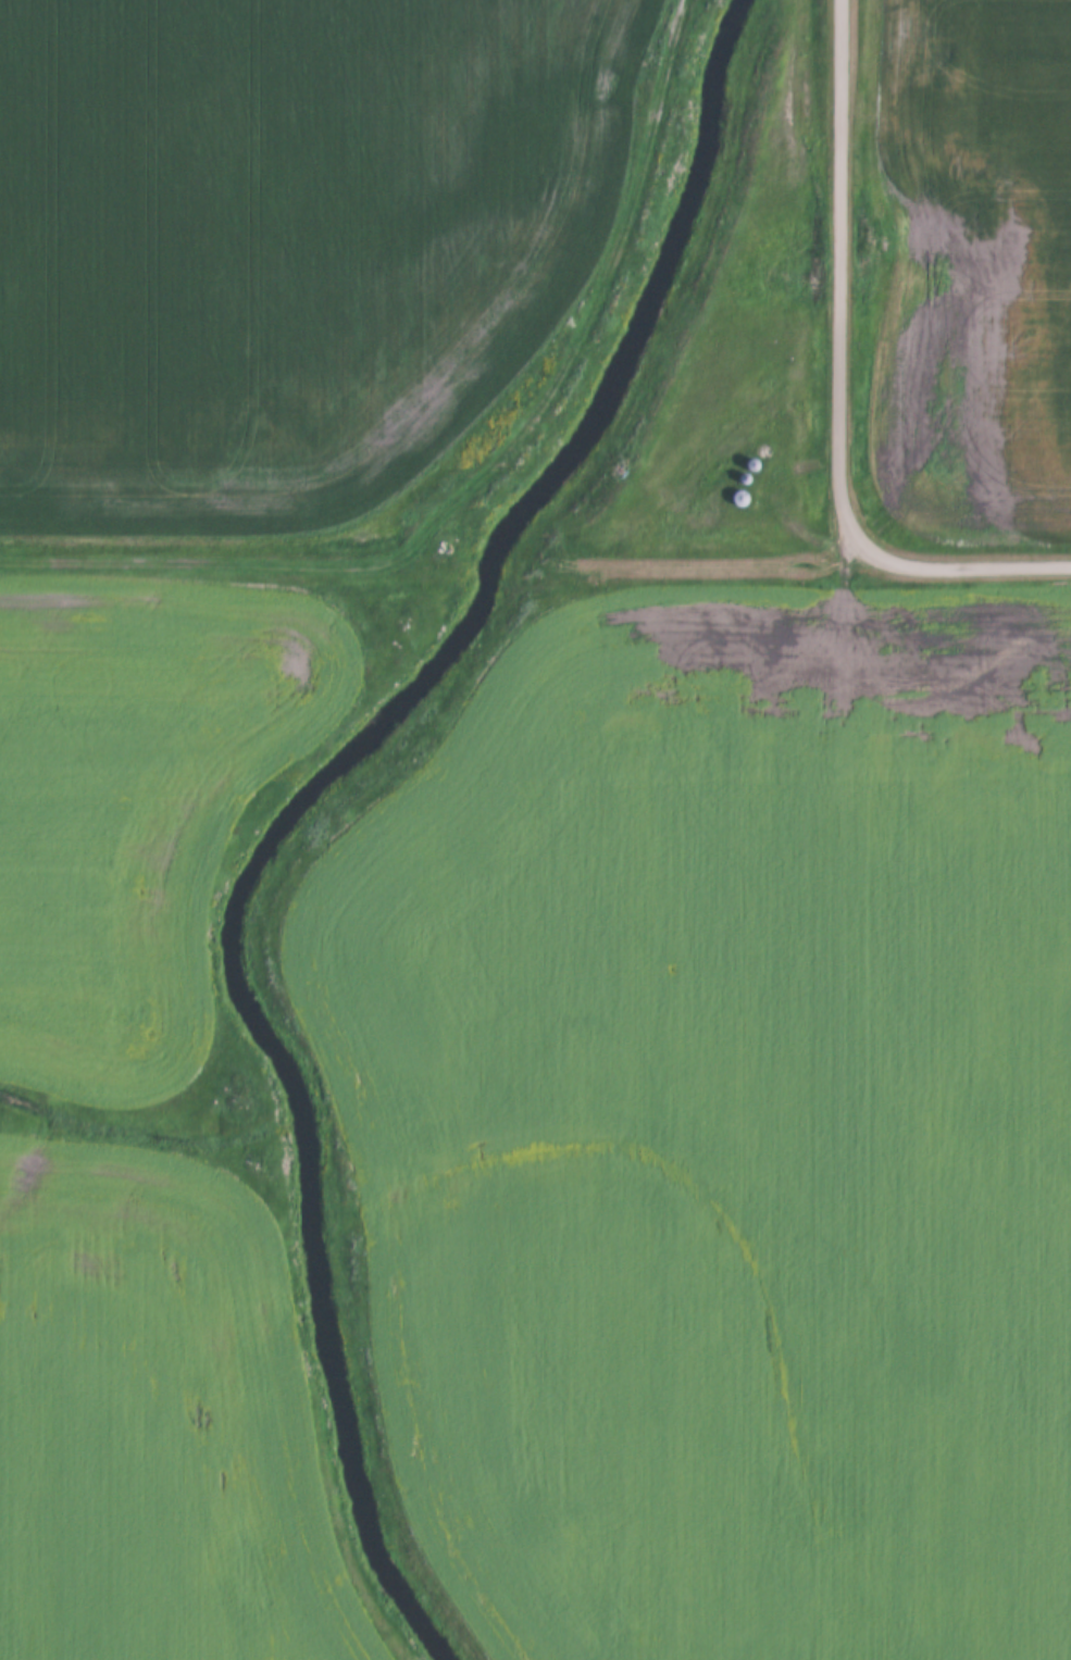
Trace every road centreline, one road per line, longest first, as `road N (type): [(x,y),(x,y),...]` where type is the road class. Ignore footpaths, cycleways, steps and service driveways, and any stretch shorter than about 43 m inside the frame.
road 1 (track): [(687,0),(623,245),(596,310),(522,442),(443,506),(415,541)]
road 2 (residential): [(865,547),(847,520),(842,471),(842,0)]
road 3 (track): [(0,561),(354,563),(394,558),(415,541)]
road 4 (residential): [(1070,562),(902,562),(865,547)]

